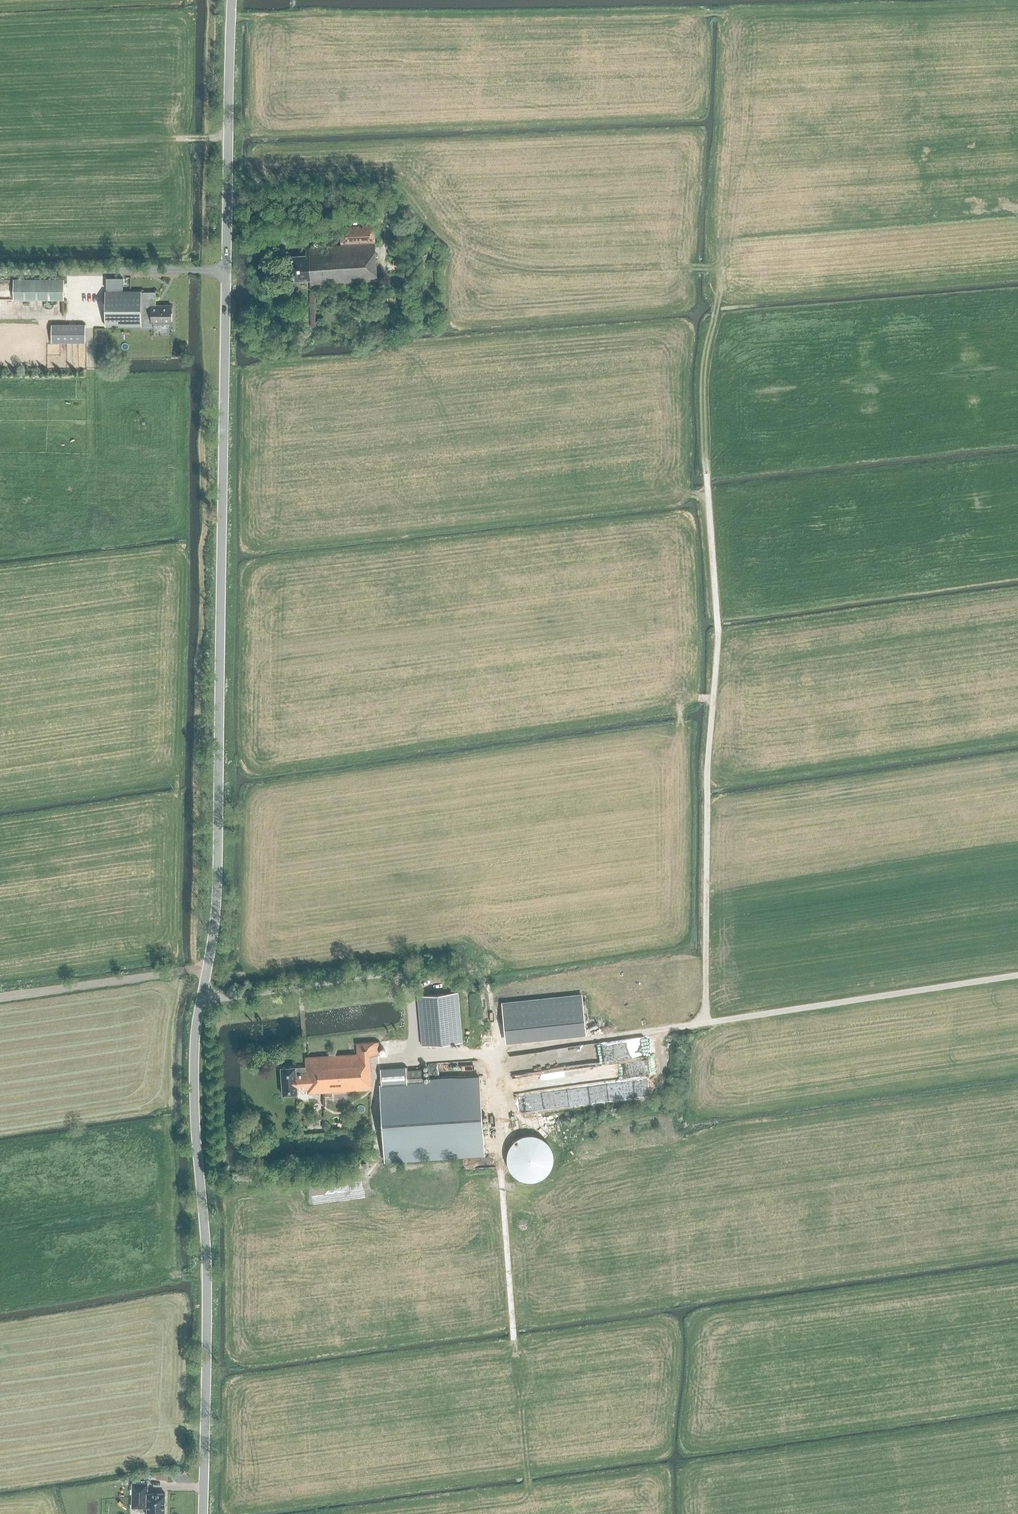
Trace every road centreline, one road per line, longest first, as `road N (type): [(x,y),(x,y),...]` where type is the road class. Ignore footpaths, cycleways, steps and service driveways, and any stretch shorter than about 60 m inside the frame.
road 1 (unclassified): [(203,1513),(207,1294),(197,1085),(219,862),(232,0)]
road 2 (track): [(0,996),(207,967)]
road 3 (track): [(229,201),(368,197),(385,210),(385,252)]

